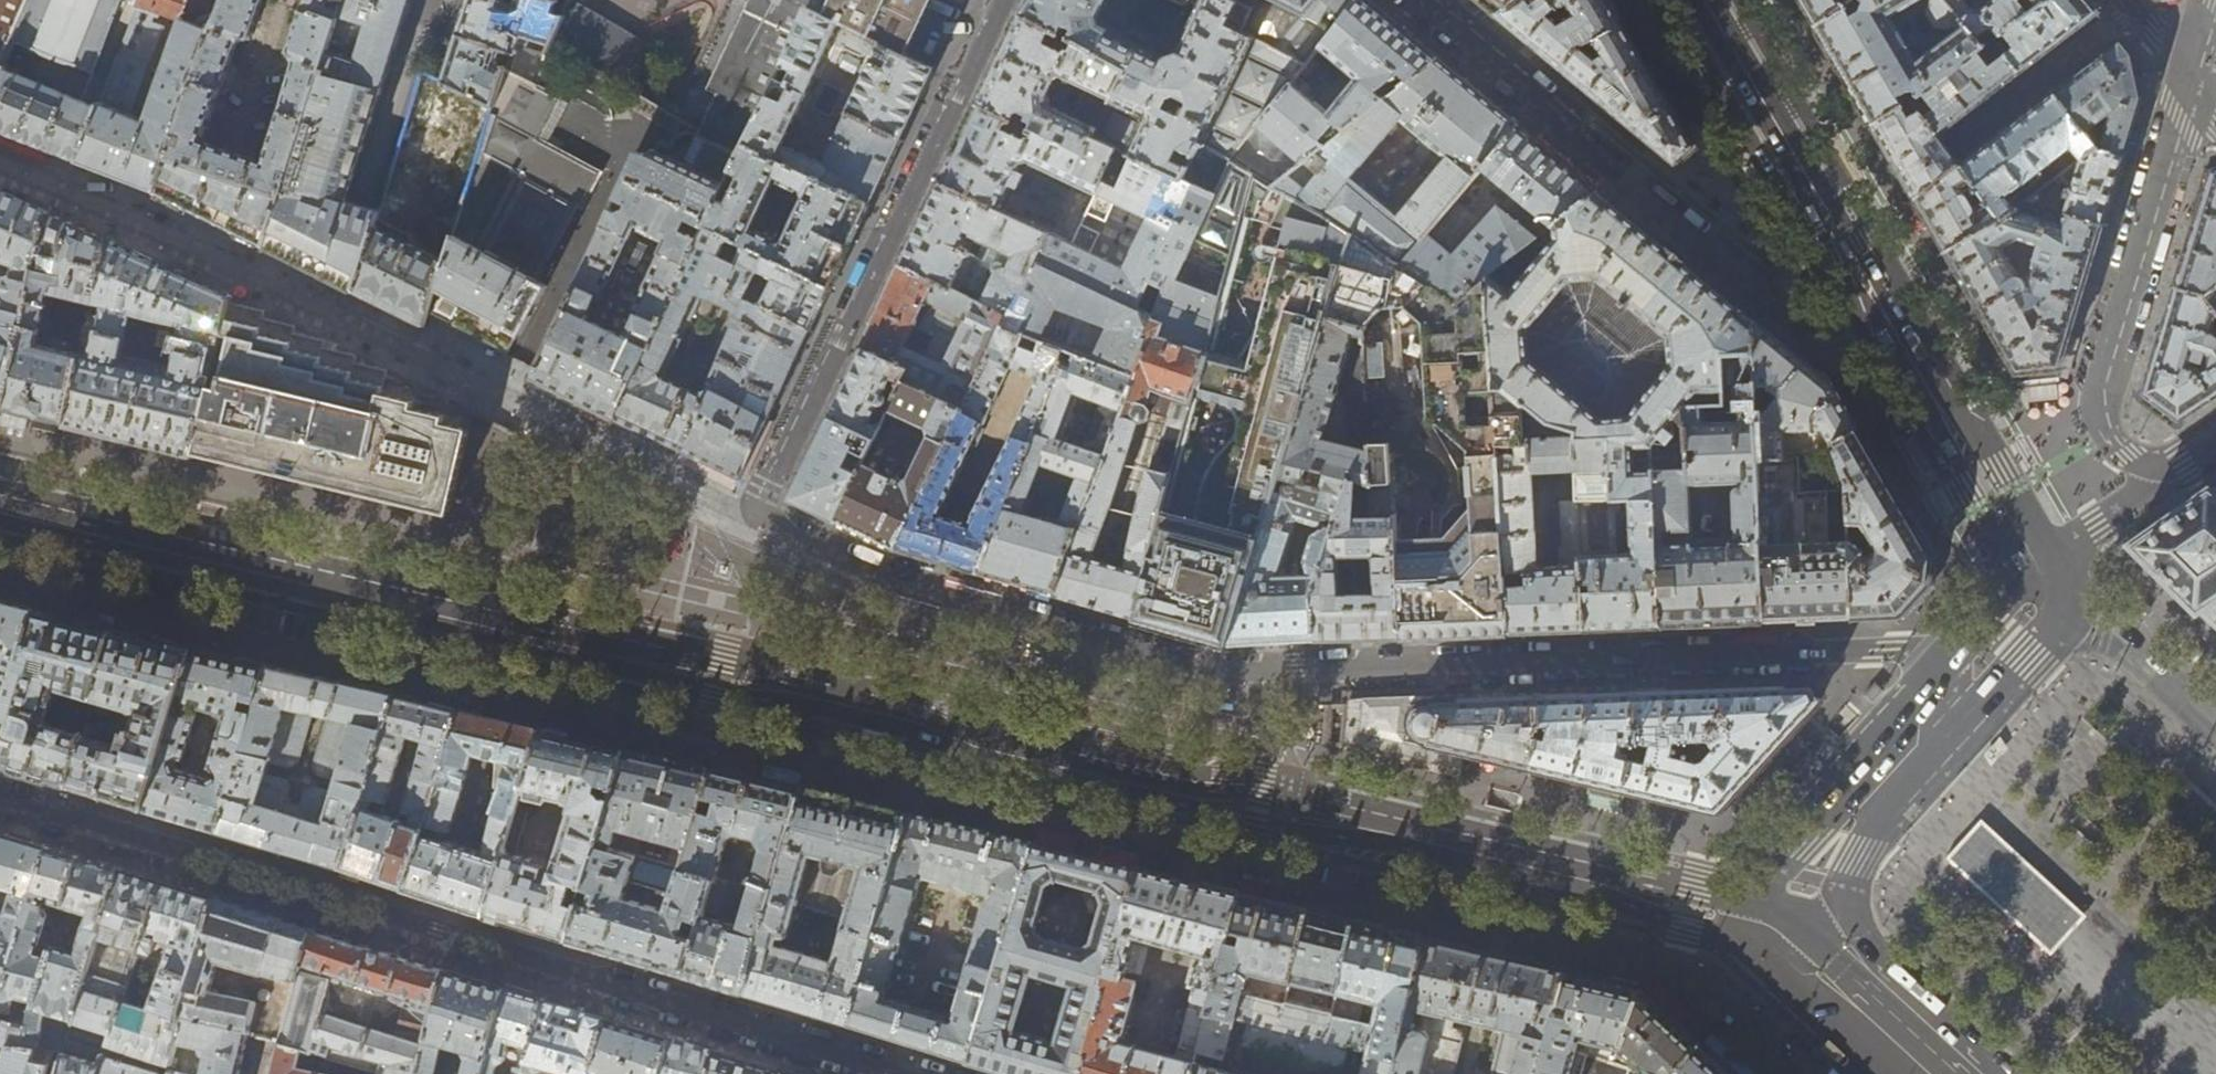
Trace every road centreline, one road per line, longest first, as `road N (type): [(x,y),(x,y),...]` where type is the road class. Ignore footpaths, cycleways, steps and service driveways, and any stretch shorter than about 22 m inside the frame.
road 1 (primary): [(1769,926),(1280,805),(718,683),(0,512)]
road 2 (residential): [(911,1073),(0,795)]
road 3 (residential): [(1423,0),(1527,87),(1571,138),(1807,335),(1837,334),(1862,318)]
road 4 (residential): [(759,511),(996,0)]
road 5 (primary): [(2056,553),(1853,216),(1782,133)]
road 6 (residential): [(2192,77),(2094,417),(2103,438),(2134,463),(2166,473)]
road 7 (primary): [(1769,926),(2030,610)]
road 8 (primary): [(1862,318),(2030,610)]
road 9 (residential): [(439,0),(406,65),(327,310)]
road 10 (primary): [(1769,926),(1933,1073)]
road 11 (primary): [(1782,133),(1811,231),(1862,318)]
road 12 (primary): [(1782,133),(1705,0)]
road 13 (residential): [(2056,553),(2166,473)]

